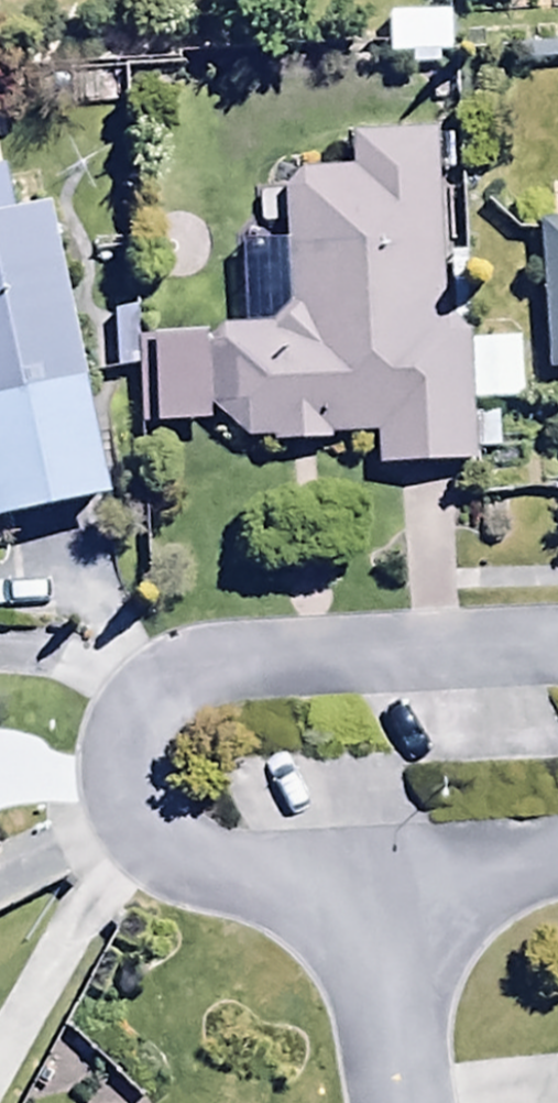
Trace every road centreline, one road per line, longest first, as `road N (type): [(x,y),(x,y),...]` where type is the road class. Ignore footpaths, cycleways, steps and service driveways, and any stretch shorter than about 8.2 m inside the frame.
road 1 (residential): [(345,880),(260,864),(154,829),(127,722),(202,666),(557,650)]
road 2 (residential): [(390,1102),(345,880)]
road 3 (residential): [(557,850),(345,880)]

